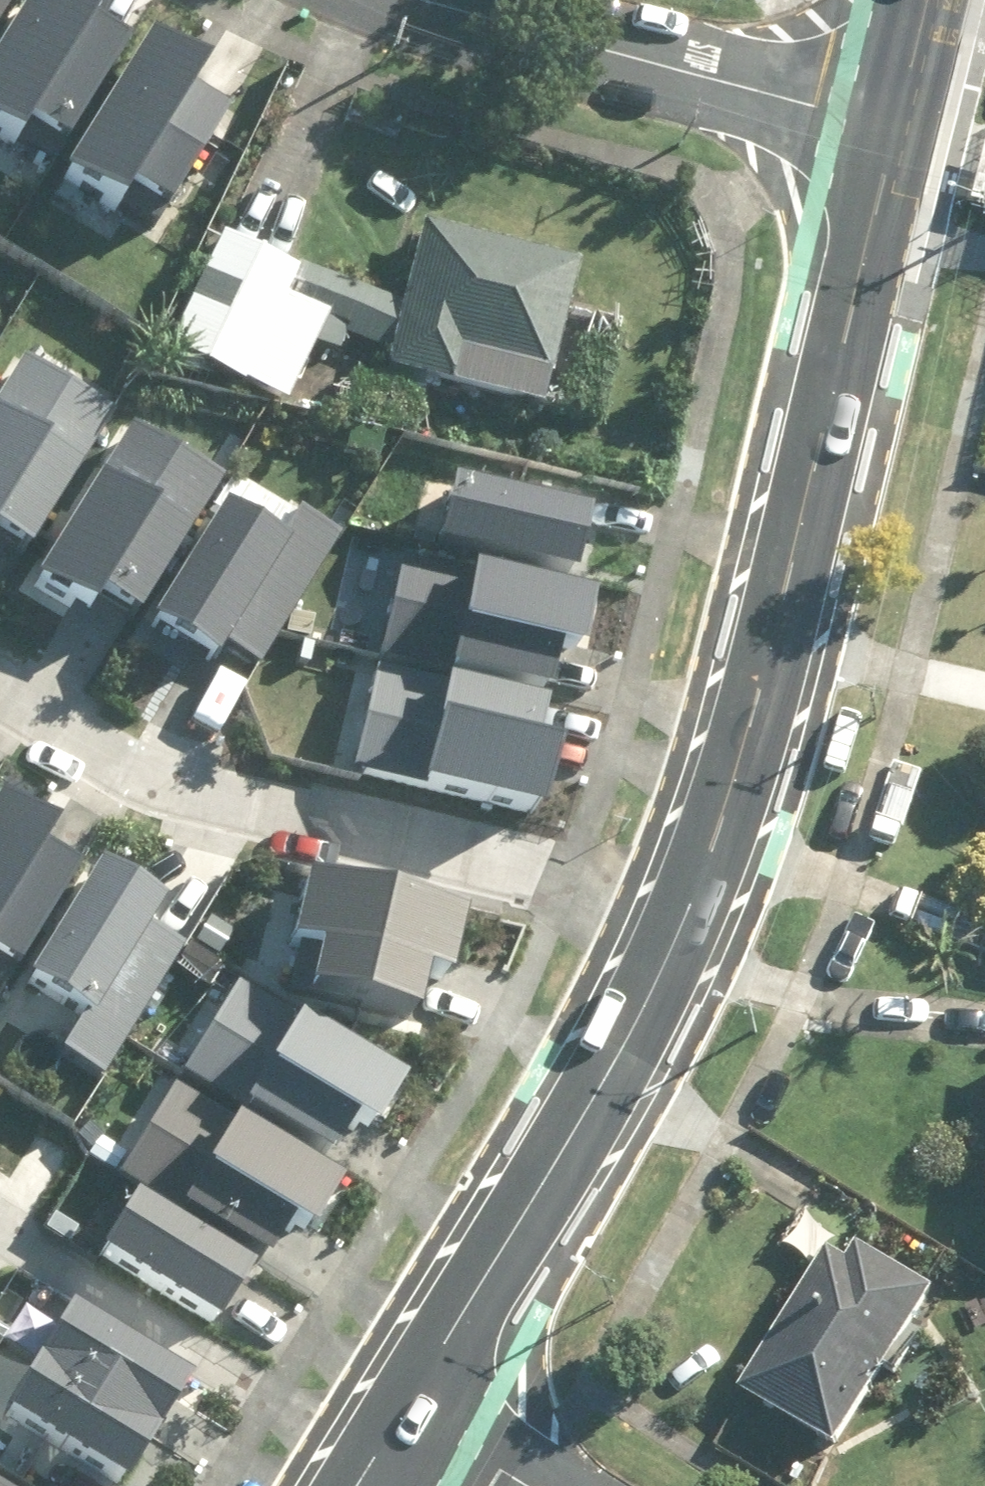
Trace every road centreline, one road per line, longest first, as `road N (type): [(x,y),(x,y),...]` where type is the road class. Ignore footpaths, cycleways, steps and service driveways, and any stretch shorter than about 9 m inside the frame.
road 1 (secondary): [(900,128),(757,703),(684,925)]
road 2 (residential): [(0,689),(77,733),(215,785),(511,857),(684,925)]
road 3 (secondary): [(684,925),(644,1013),(406,1414)]
road 4 (residential): [(900,128),(428,0)]
road 5 (residential): [(406,1414),(524,1485)]
road 6 (secondary): [(933,0),(900,128)]

